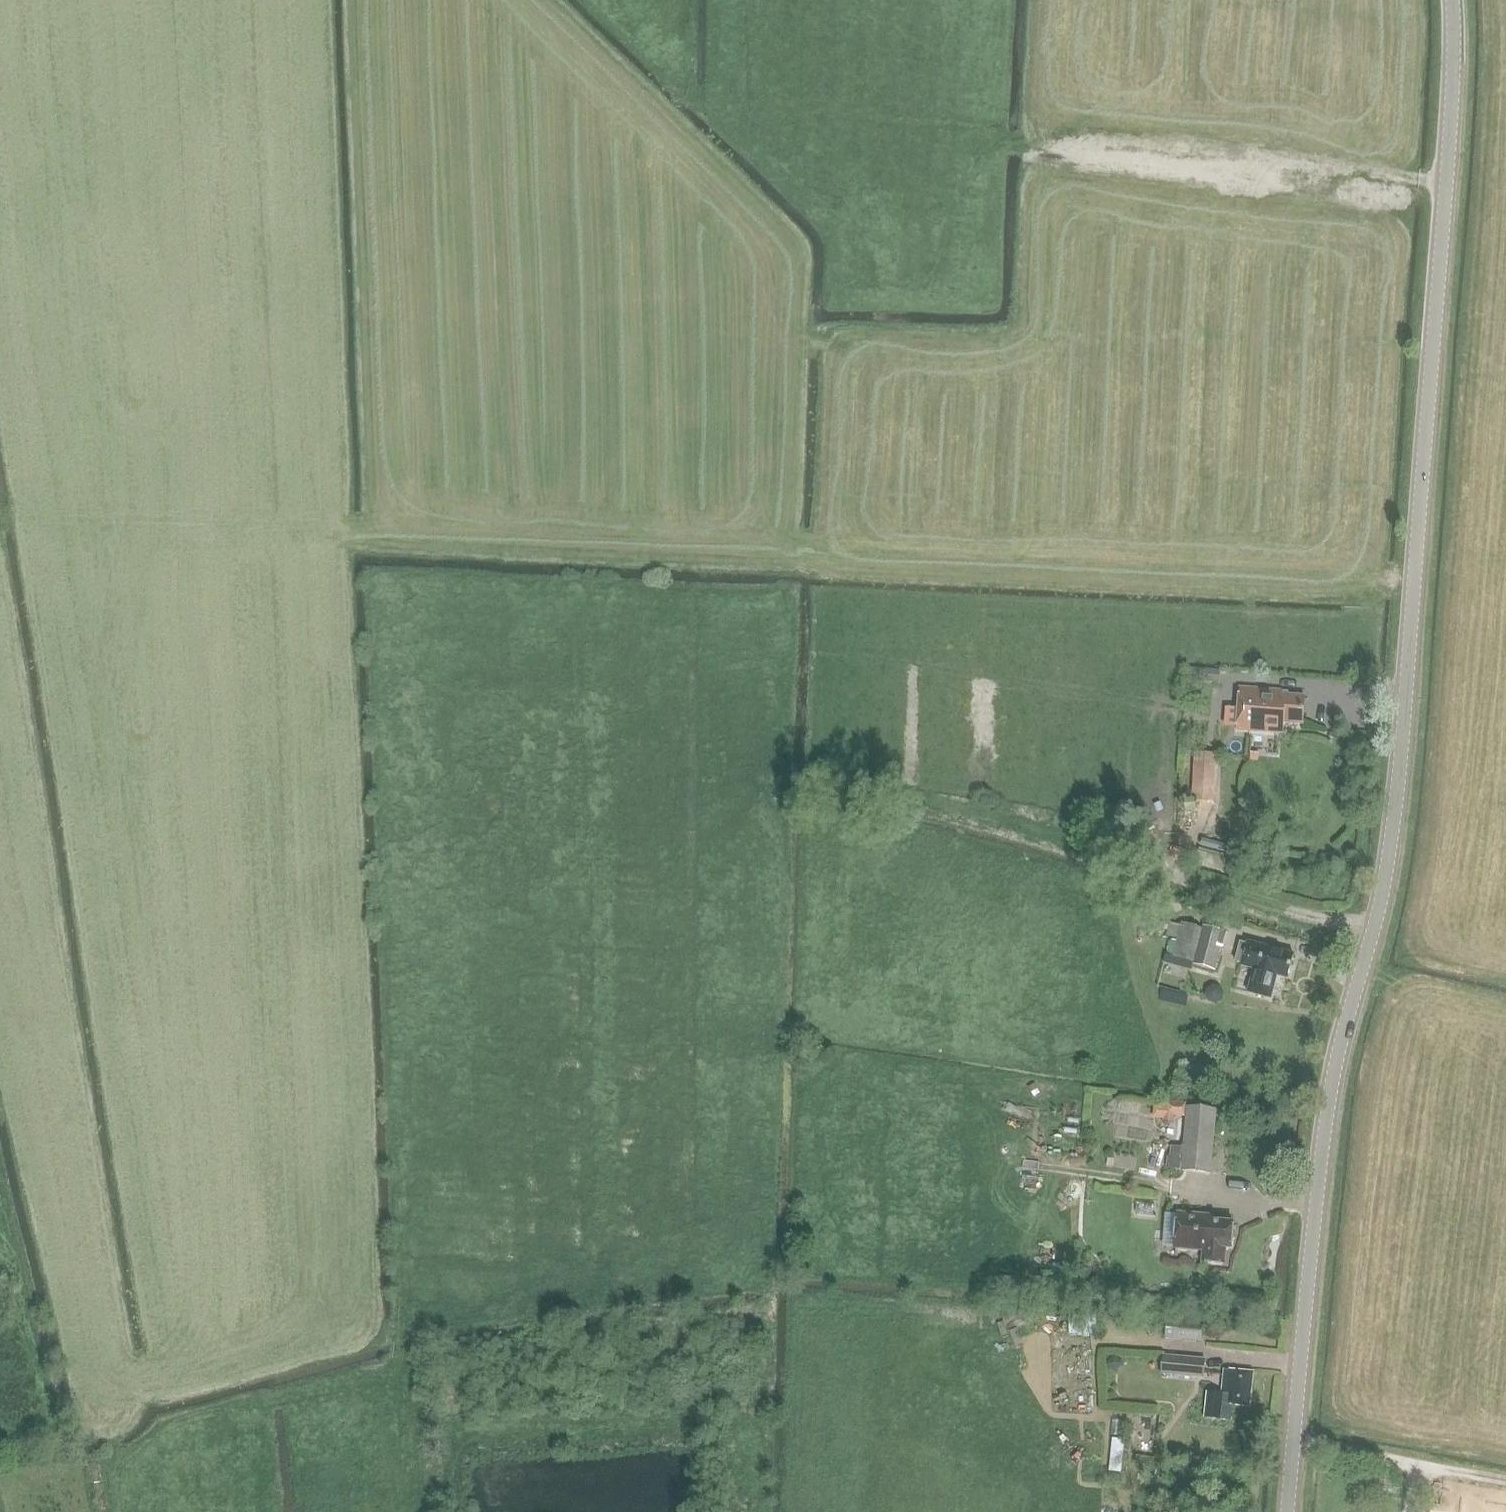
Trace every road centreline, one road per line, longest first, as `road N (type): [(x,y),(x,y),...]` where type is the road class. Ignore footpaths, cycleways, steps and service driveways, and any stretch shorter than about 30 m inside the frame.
road 1 (secondary): [(1288,1511),(1322,1148),(1343,1030),(1386,883),(1398,780),(1428,433),(1451,0)]
road 2 (track): [(1295,1439),(1505,1479)]

